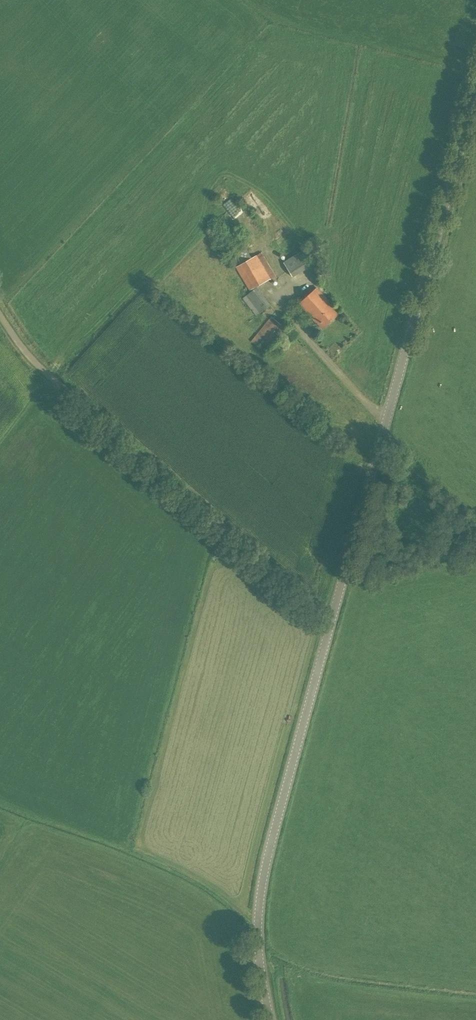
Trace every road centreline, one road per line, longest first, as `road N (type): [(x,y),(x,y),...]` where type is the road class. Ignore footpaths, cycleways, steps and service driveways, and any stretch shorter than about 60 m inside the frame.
road 1 (secondary): [(336,623),(475,102)]
road 2 (unclassified): [(336,623),(45,371),(0,311)]
road 3 (secondary): [(269,1019),(255,934),(261,880),(336,623)]

